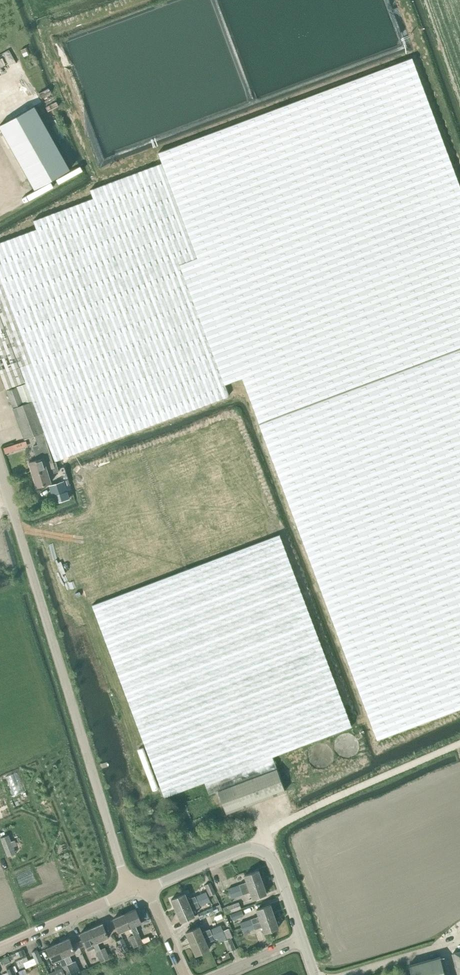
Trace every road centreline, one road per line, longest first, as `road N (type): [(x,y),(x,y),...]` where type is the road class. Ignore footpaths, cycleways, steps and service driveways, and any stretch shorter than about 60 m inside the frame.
road 1 (unclassified): [(131,892),(0,474)]
road 2 (track): [(263,848),(276,829),(459,744)]
road 3 (residential): [(303,940),(263,848),(146,889)]
road 4 (residential): [(0,949),(131,892)]

